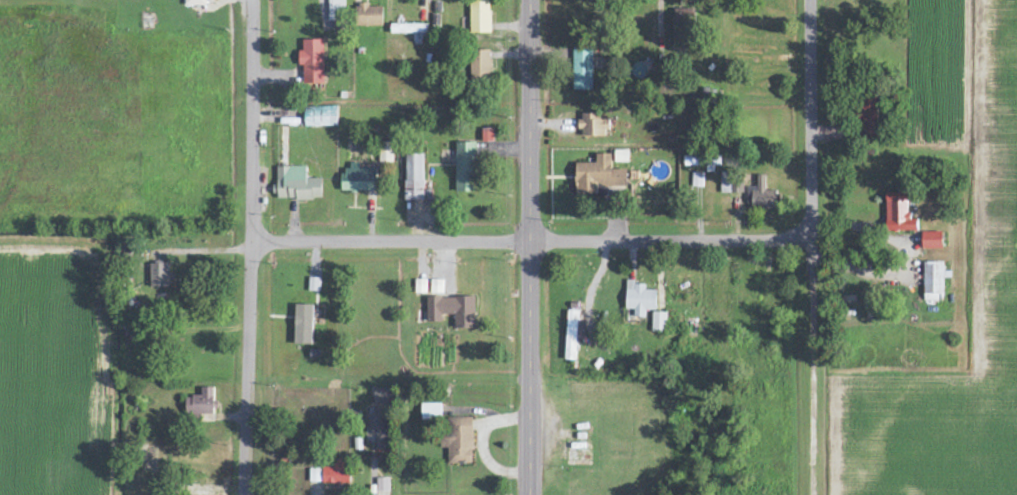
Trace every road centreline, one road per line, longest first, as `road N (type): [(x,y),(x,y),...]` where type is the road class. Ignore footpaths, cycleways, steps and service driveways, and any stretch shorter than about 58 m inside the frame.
road 1 (residential): [(249,494),(251,0)]
road 2 (residential): [(813,494),(812,0)]
road 3 (primary): [(531,494),(532,0)]
road 4 (residential): [(532,239),(250,237)]
road 5 (residential): [(811,242),(532,239)]

